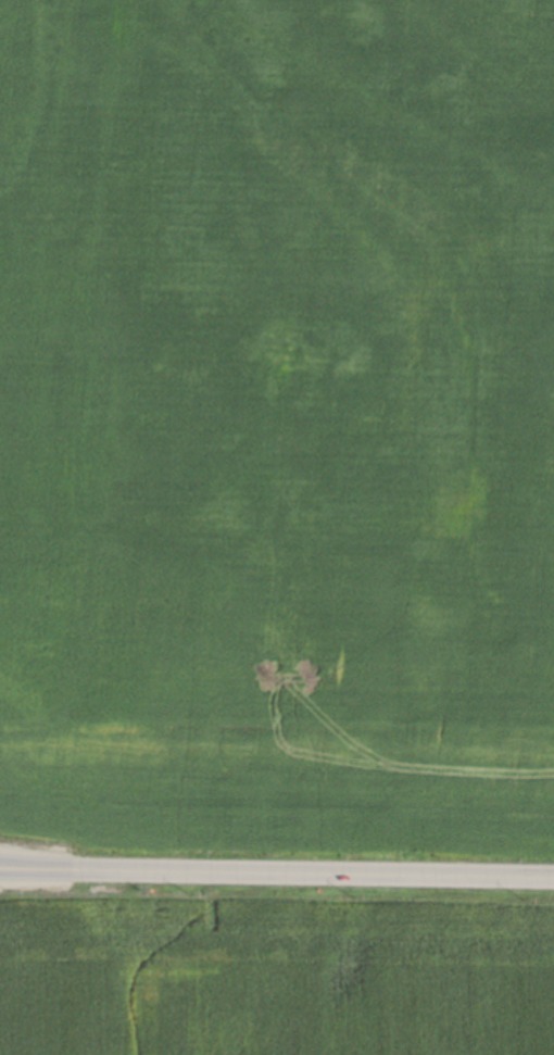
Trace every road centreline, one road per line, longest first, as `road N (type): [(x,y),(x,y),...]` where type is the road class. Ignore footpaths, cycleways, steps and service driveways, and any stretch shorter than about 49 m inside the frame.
road 1 (tertiary): [(118,871),(553,879)]

